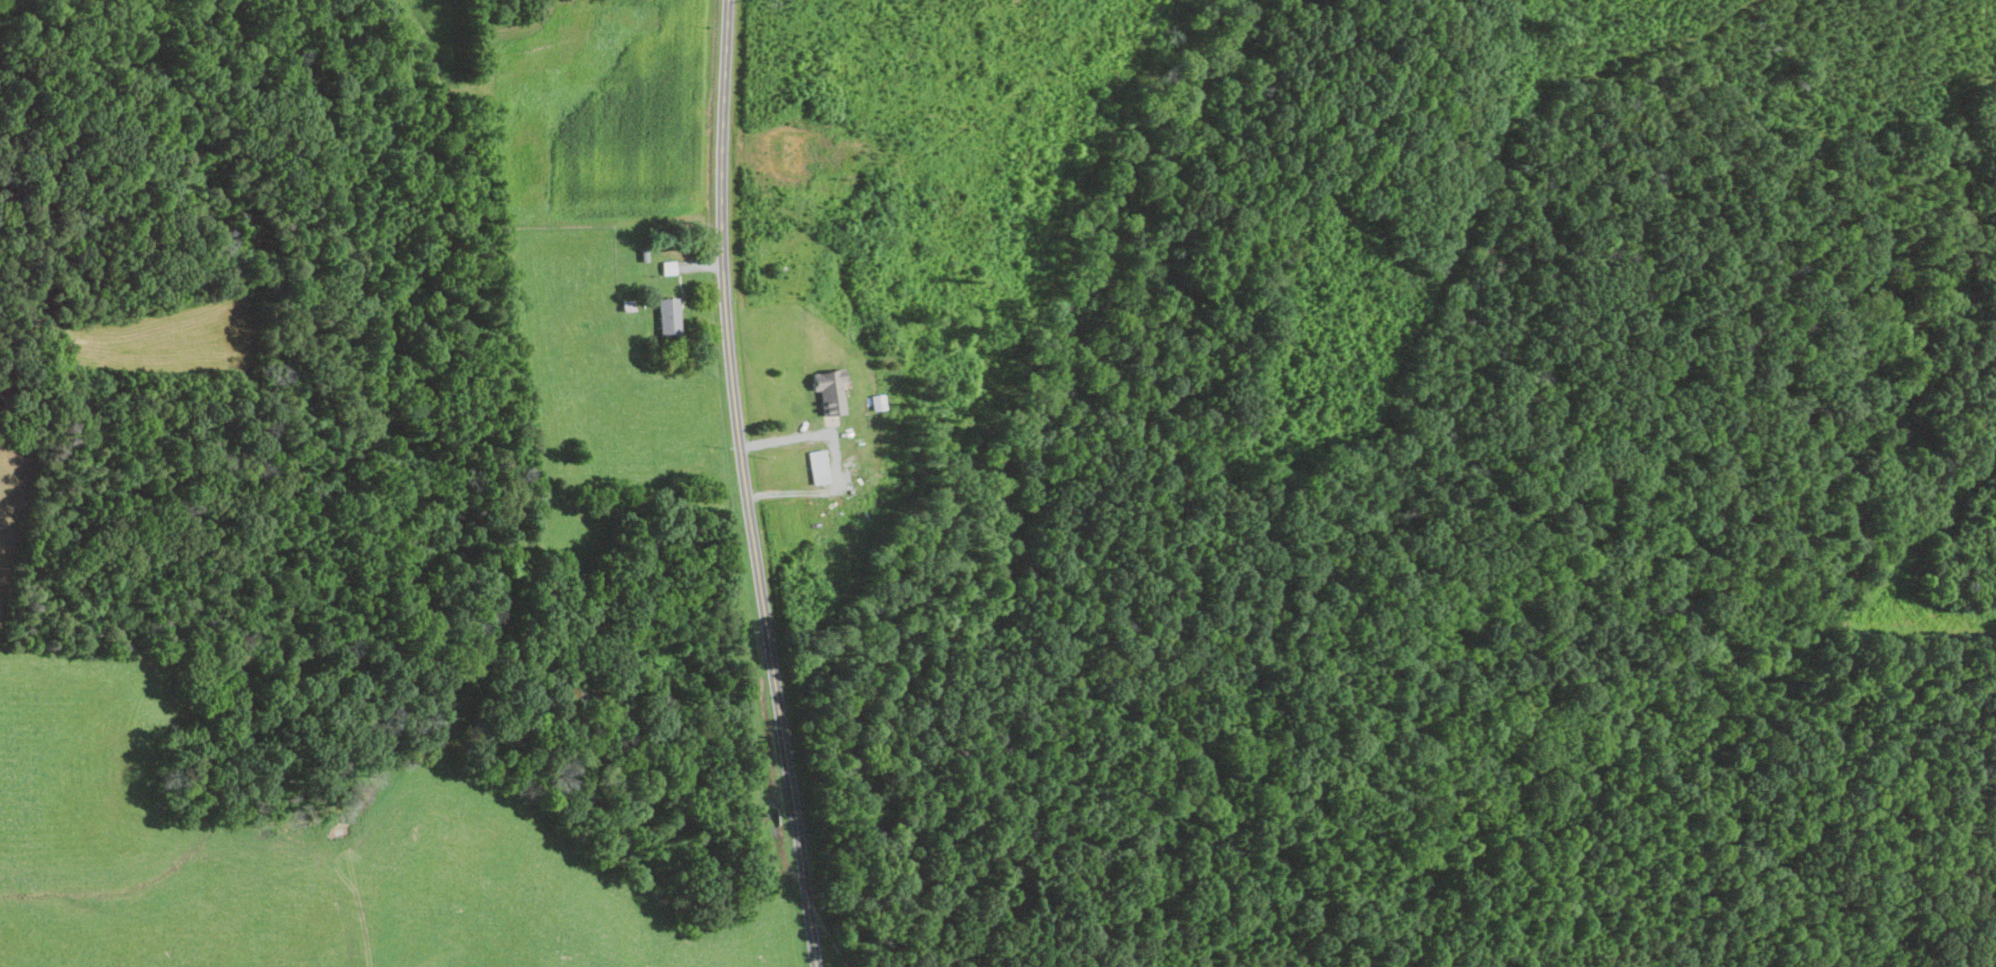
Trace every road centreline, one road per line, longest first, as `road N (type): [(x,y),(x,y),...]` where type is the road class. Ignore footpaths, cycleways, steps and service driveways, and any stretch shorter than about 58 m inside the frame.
road 1 (residential): [(817,966),(722,270),(730,0)]

